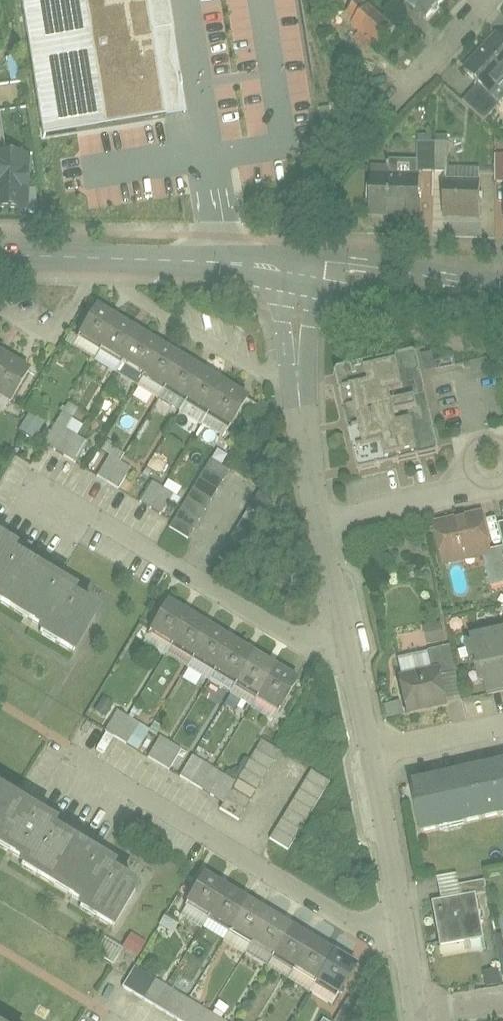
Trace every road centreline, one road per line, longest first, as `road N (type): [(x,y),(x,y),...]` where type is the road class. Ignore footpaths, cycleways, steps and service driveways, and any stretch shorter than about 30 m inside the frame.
road 1 (residential): [(0,470),(358,669)]
road 2 (residential): [(65,744),(407,948)]
road 3 (tertiary): [(0,252),(298,271)]
road 4 (residential): [(328,521),(300,368),(298,271)]
road 5 (tertiary): [(298,271),(502,300)]
road 6 (residential): [(407,948),(375,753)]
road 7 (residential): [(328,521),(502,484)]
road 8 (residential): [(358,669),(328,521)]
road 9 (residential): [(502,723),(375,753)]

